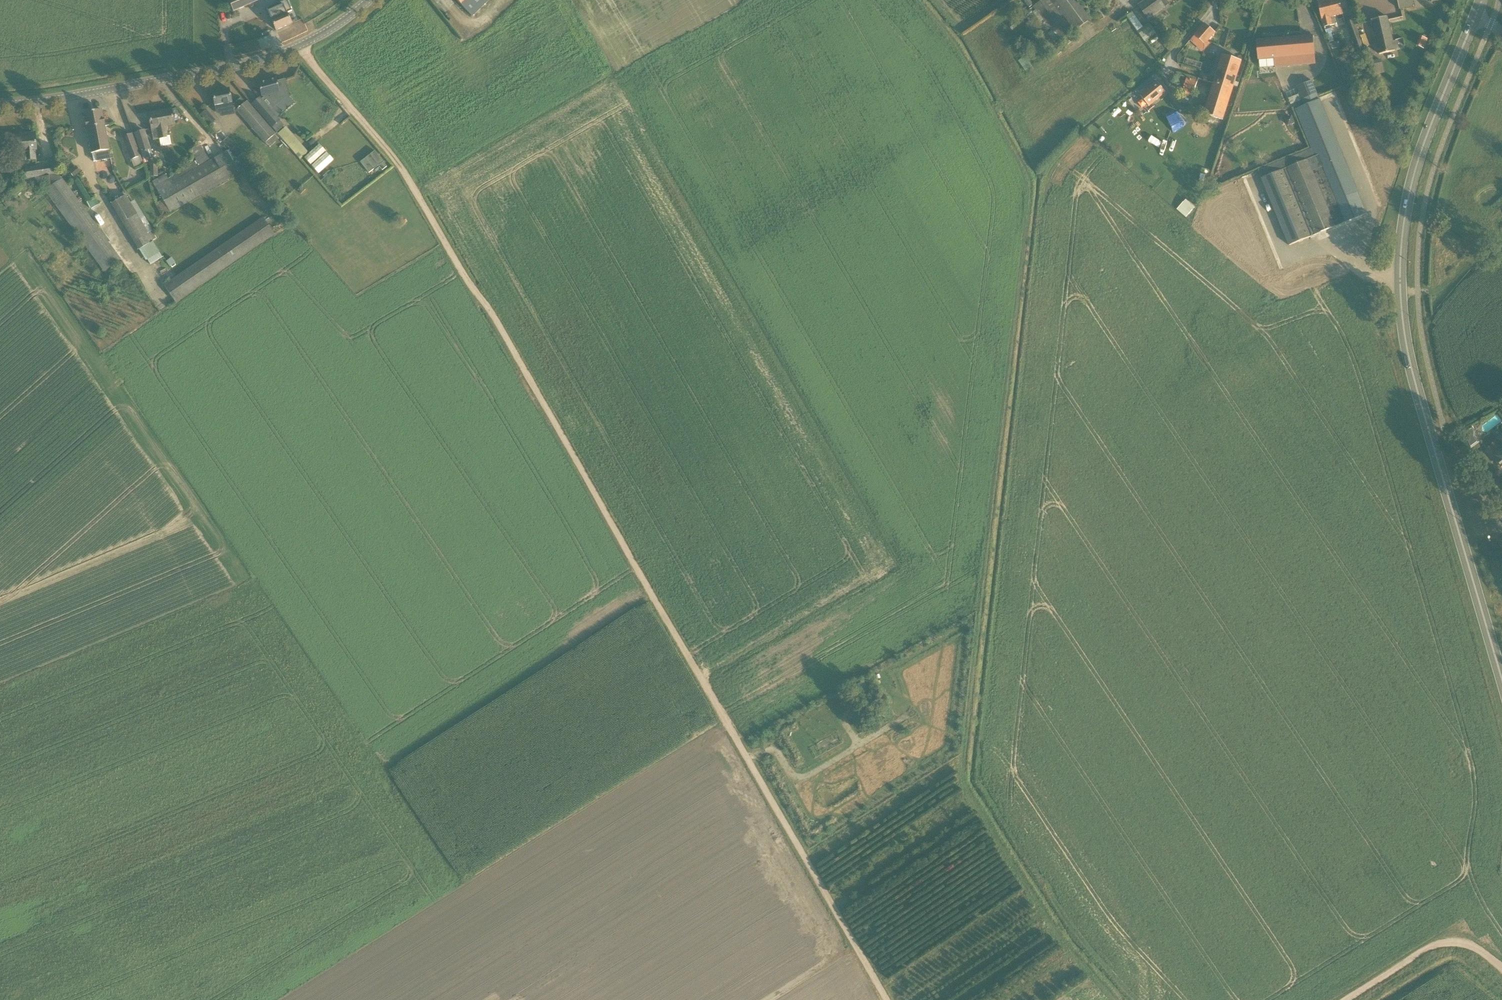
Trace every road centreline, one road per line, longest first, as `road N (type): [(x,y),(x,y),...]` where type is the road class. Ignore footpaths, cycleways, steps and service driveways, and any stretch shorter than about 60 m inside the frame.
road 1 (track): [(884,999),(418,194),(301,45)]
road 2 (tertiary): [(1501,678),(1419,389),(1401,270),(1410,186),(1480,0)]
road 3 (unclassified): [(0,104),(110,91),(291,50),(368,0)]
road 4 (track): [(1501,973),(1461,942),(1437,943),(1347,999)]

